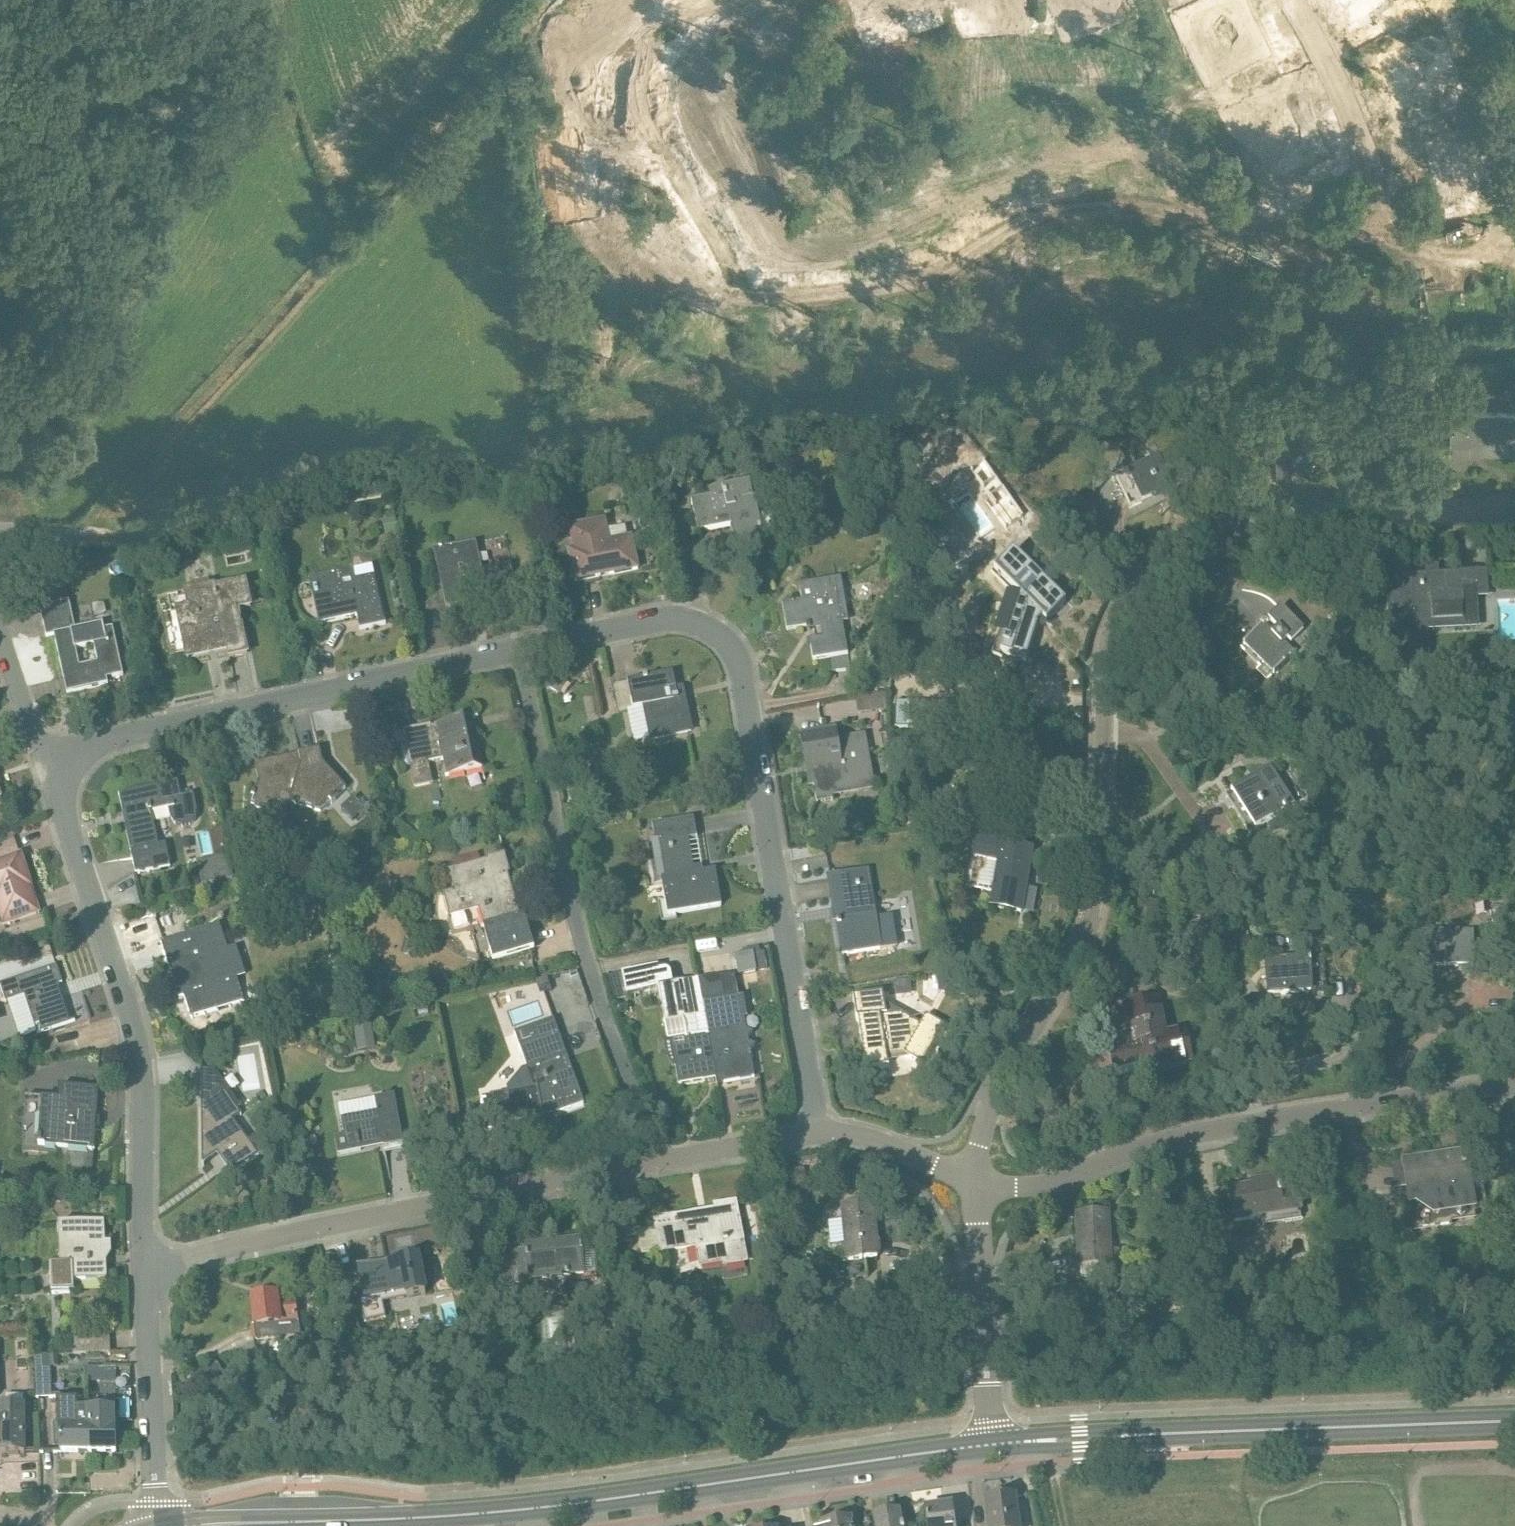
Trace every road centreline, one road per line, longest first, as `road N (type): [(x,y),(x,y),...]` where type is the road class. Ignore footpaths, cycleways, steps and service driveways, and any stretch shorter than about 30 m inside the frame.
road 1 (track): [(84,532),(197,525),(567,463),(593,451),(1514,350)]
road 2 (unclassified): [(971,1180),(999,1088),(1096,907),(1107,659),(1140,590),(1183,552),(1236,533),(1514,515)]
road 3 (tertiary): [(199,1525),(532,1508),(991,1445)]
road 4 (unclassified): [(516,650),(669,617),(711,626),(734,643),(818,1134)]
road 5 (residential): [(1392,237),(1090,196),(1038,208),(954,264),(902,283),(744,298)]
road 6 (unclassified): [(1514,1083),(1207,1131),(1031,1186),(971,1180)]
road 7 (unclassified): [(516,650),(584,943),(662,1162)]
road 8 (unclassified): [(662,1162),(279,1234),(145,1270)]
road 9 (tertiary): [(991,1445),(1514,1421)]
road 10 (unclassified): [(145,1270),(137,1033),(46,763)]
road 11 (unclassified): [(46,763),(104,742),(516,650)]
road 12 (residential): [(726,0),(660,38),(645,96),(744,298)]
road 13 (unclassified): [(991,1445),(971,1180)]
road 14 (residential): [(1392,237),(1331,69),(1293,0)]
road 15 (unclassified): [(162,1525),(145,1270)]
road 16 (residential): [(773,0),(873,139)]
road 17 (residential): [(744,298),(583,337)]
road 18 (unclassified): [(971,1180),(878,1139),(818,1134)]
road 19 (unclassified): [(818,1134),(662,1162)]
road 20 (unclassified): [(46,763),(0,632)]
road 21 (residential): [(1514,247),(1392,237)]

